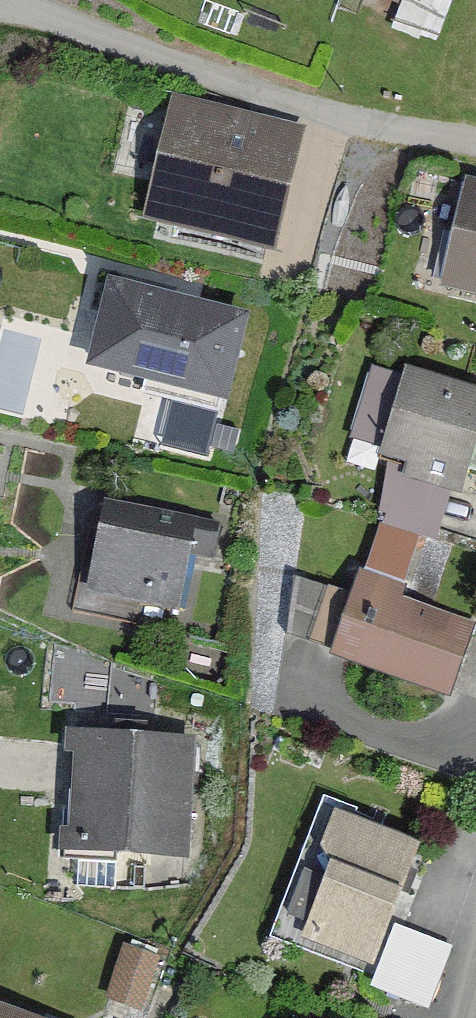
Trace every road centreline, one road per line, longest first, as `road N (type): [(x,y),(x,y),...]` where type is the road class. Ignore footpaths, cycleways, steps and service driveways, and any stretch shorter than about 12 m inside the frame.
road 1 (residential): [(475,153),(302,119),(0,2)]

